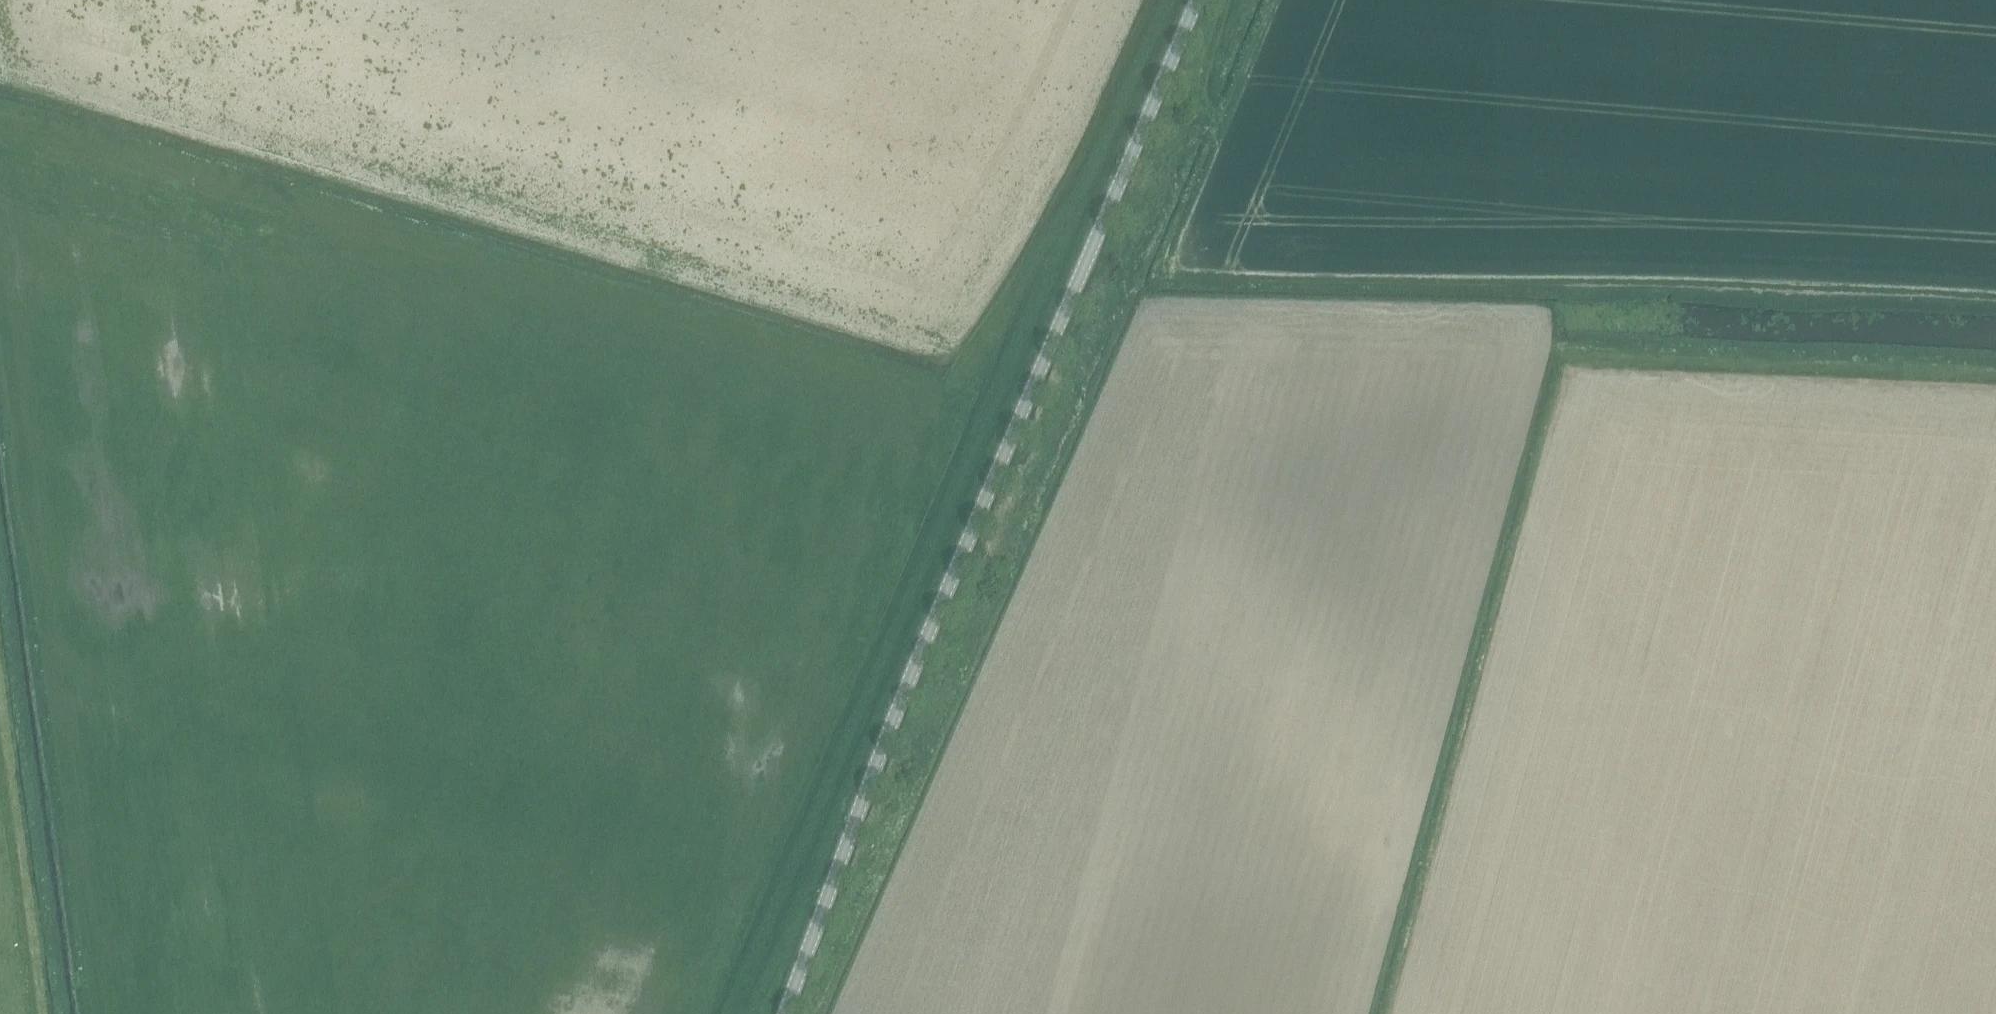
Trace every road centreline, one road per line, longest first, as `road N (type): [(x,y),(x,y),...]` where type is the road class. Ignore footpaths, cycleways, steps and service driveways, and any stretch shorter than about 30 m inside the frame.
road 1 (unclassified): [(784,1013),(874,769),(1197,0)]

